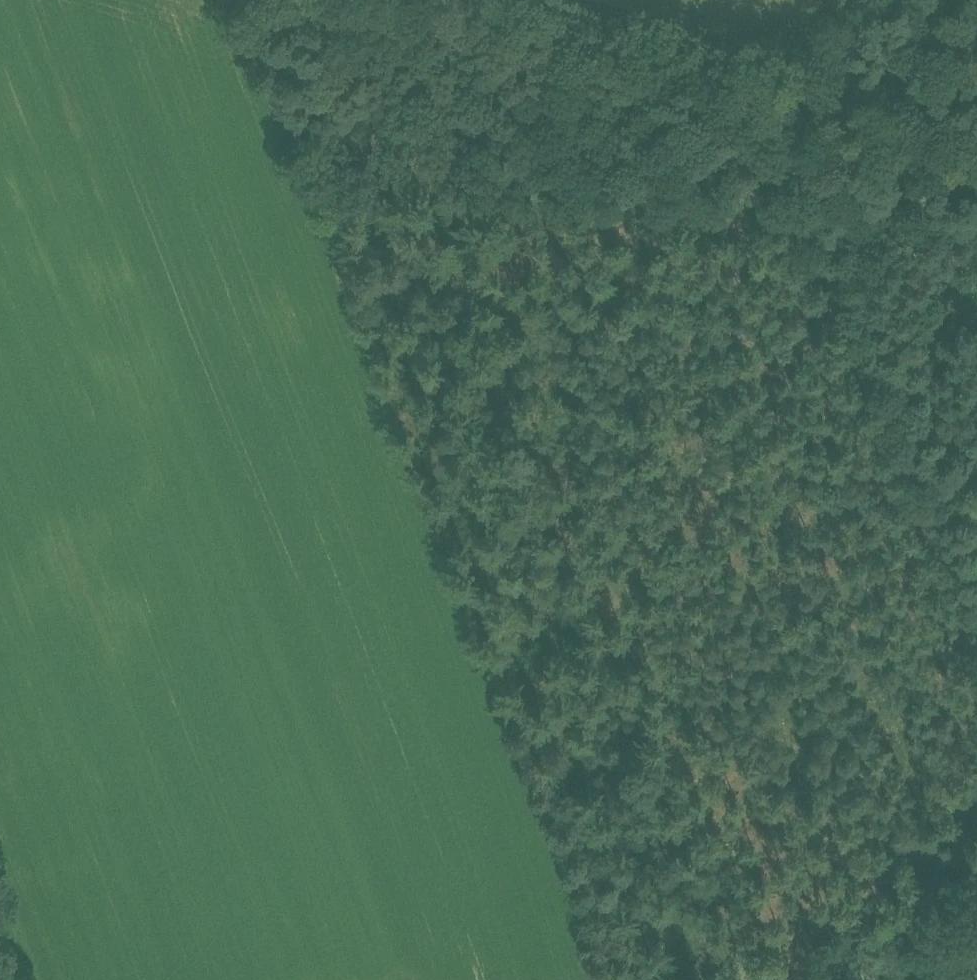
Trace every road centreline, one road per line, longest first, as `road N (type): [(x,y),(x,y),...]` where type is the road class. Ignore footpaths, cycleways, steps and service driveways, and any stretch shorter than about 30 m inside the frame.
road 1 (track): [(976,147),(464,0)]
road 2 (track): [(899,0),(817,115)]

